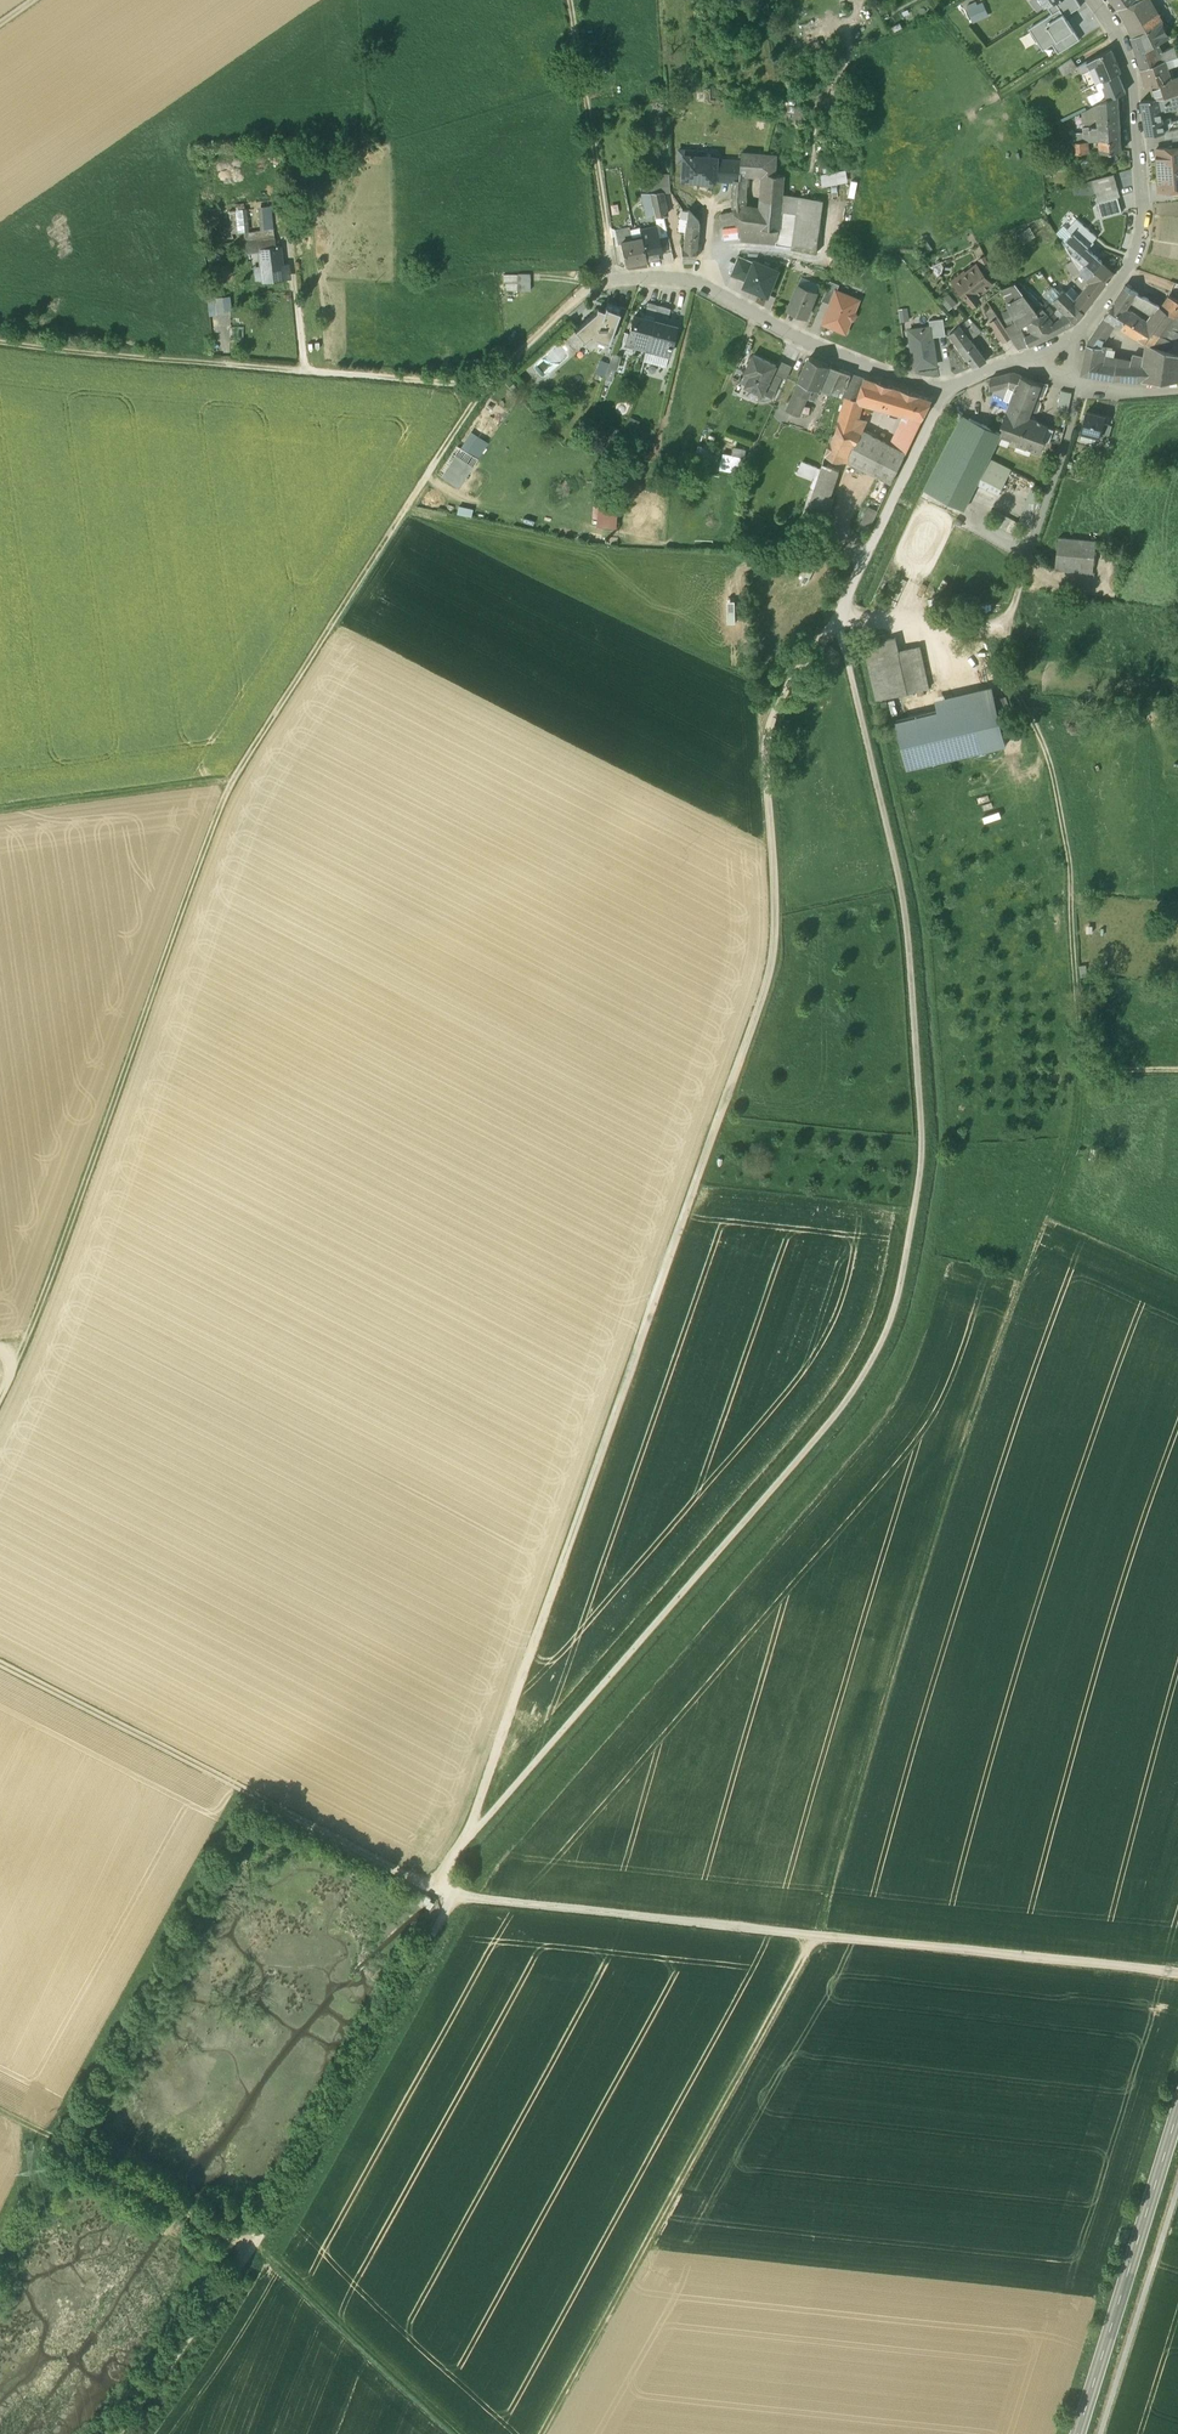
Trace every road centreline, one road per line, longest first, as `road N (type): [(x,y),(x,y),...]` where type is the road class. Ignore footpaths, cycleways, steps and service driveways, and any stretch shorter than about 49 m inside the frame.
road 1 (track): [(837,618),(908,927),(924,1163),(891,1323),(839,1415),(449,1864),(450,1897),(253,2251),(120,2433)]
road 2 (track): [(837,618),(807,653),(765,729),(775,959),(480,1792),(473,1836)]
road 3 (track): [(1177,1976),(450,1897),(0,1665)]
road 4 (track): [(0,1392),(229,782),(488,378)]
road 5 (track): [(1177,1071),(1081,1074),(1065,823),(1010,648),(1081,387)]
road 6 (track): [(812,1938),(1018,1291)]
road 7 (track): [(541,2433),(808,1938)]
road 8 (residential): [(1026,360),(927,392),(794,340),(697,285),(657,280),(592,288)]
road 9 (residential): [(1094,0),(1133,78),(1140,220),(1124,275),(1092,318),(1026,360)]
road 10 (primary): [(1078,2433),(1177,2113)]
road 11 (track): [(0,2111),(253,2251)]
road 12 (track): [(568,0),(610,282)]
road 13 (track): [(256,2246),(454,2433)]
road 14 (track): [(941,394),(837,618)]
road 15 (track): [(229,782),(0,811)]
road 16 (track): [(1081,1074),(1077,1140),(1018,1291)]
road 17 (track): [(0,344),(216,366)]
road 18 (residential): [(1177,389),(1107,392),(1036,372),(1026,360)]
road 19 (track): [(488,378),(592,288)]

